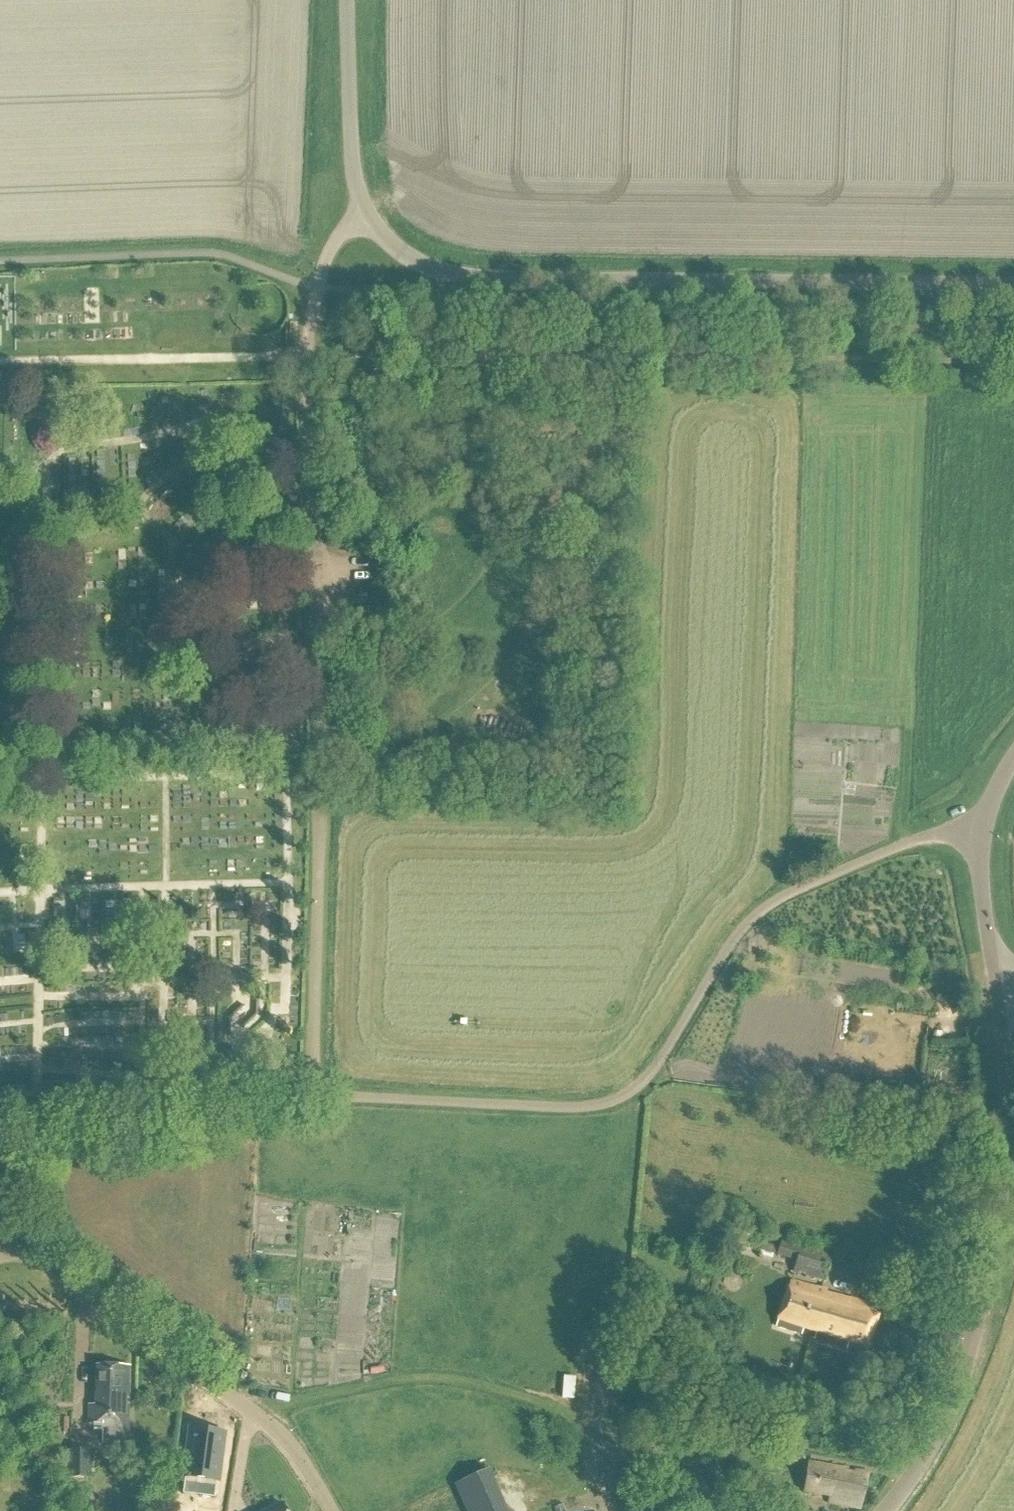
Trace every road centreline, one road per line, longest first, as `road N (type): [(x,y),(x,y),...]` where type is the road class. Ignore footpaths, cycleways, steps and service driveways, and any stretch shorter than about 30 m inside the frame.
road 1 (unclassified): [(309,1095),(555,1109),(612,1104),(646,1080),(731,944),(764,909),(937,833),(976,829)]
road 2 (unclassified): [(1013,284),(459,278),(396,251),(360,212)]
road 3 (unclassified): [(882,1510),(915,1470),(953,1397),(974,1329),(1007,1148),(998,985)]
road 4 (unclassified): [(309,1095),(320,828),(314,564)]
road 5 (unclassified): [(330,1510),(284,1437),(10,1237)]
road 6 (track): [(260,1417),(411,1381),(447,1381),(504,1392),(587,1434)]
road 7 (unclassified): [(0,1181),(59,1118),(309,1095)]
road 8 (track): [(308,352),(0,359)]
road 9 (unclassified): [(360,212),(346,0)]
road 10 (track): [(314,564),(308,352)]
road 11 (unclassified): [(998,985),(976,829)]

